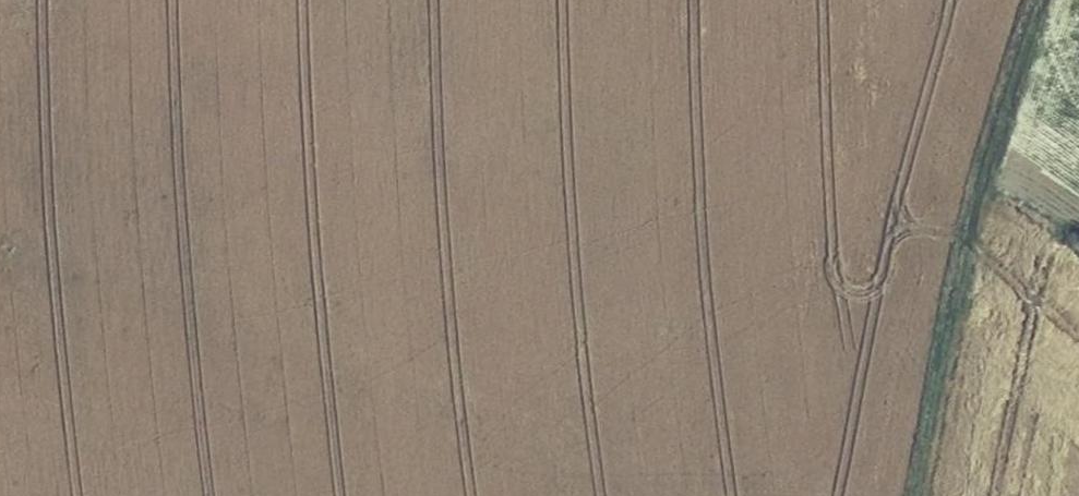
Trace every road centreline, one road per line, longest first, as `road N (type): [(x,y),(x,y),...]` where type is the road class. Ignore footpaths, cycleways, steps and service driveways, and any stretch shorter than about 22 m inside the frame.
road 1 (track): [(912,495),(967,231),(1039,0)]

